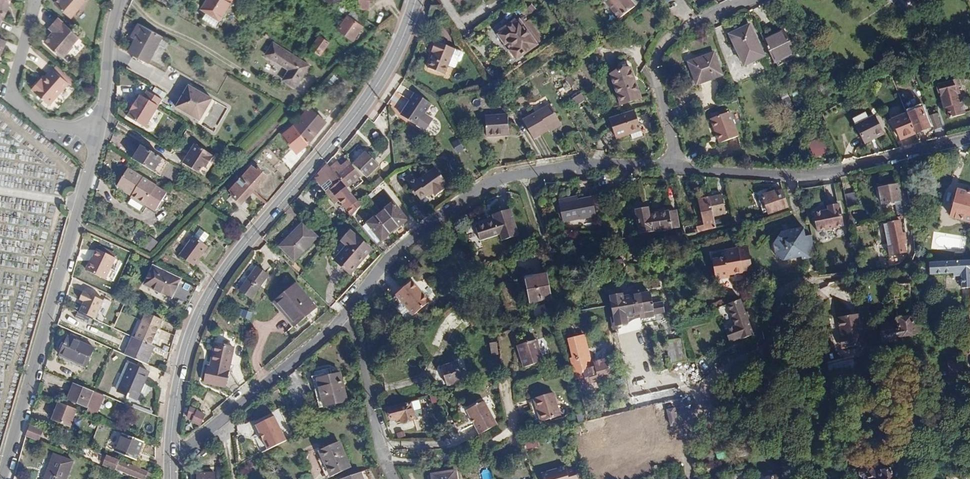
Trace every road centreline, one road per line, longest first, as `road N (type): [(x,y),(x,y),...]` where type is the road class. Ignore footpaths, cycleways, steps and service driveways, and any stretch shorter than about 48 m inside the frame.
road 1 (tertiary): [(415,0),(382,80),(209,297),(183,366),(171,453)]
road 2 (residential): [(684,478),(686,421),(705,379),(779,346),(771,298),(817,280),(910,263),(900,159)]
road 3 (residential): [(343,318),(393,250),(499,178),(581,161),(676,166)]
road 4 (residential): [(1,478),(95,136)]
road 5 (residential): [(676,166),(805,176),(900,159)]
road 6 (residential): [(676,166),(652,65),(660,39),(742,0)]
road 7 (residential): [(171,453),(191,448),(343,318)]
road 8 (residential): [(95,136),(43,123),(12,92),(34,0)]
road 9 (residential): [(343,318),(362,344),(394,478)]
road 10 (track): [(38,275),(0,411)]
road 11 (residential): [(95,136),(121,0)]

